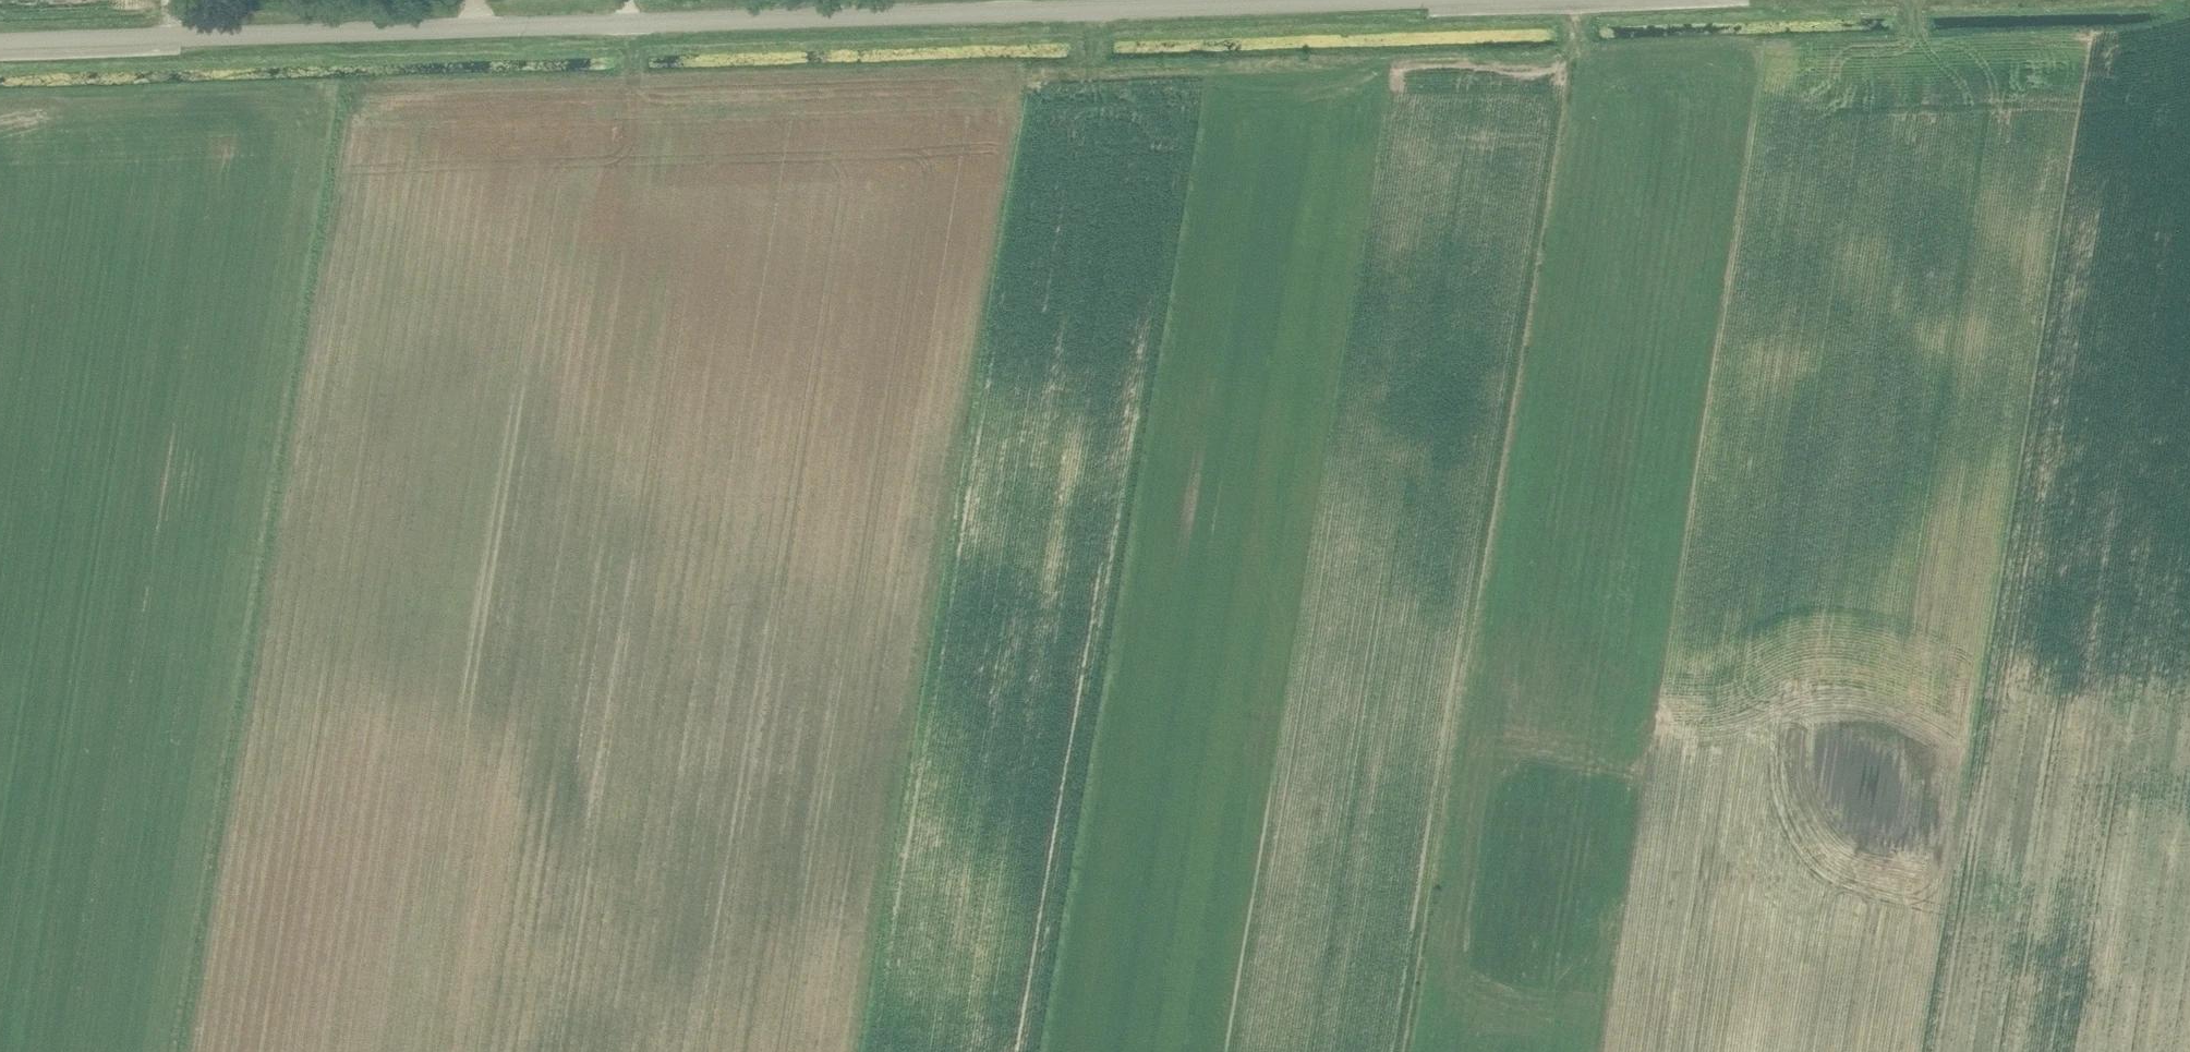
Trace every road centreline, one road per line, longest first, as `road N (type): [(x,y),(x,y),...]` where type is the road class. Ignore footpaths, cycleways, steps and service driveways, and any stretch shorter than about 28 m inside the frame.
road 1 (unclassified): [(0,39),(1364,0)]

